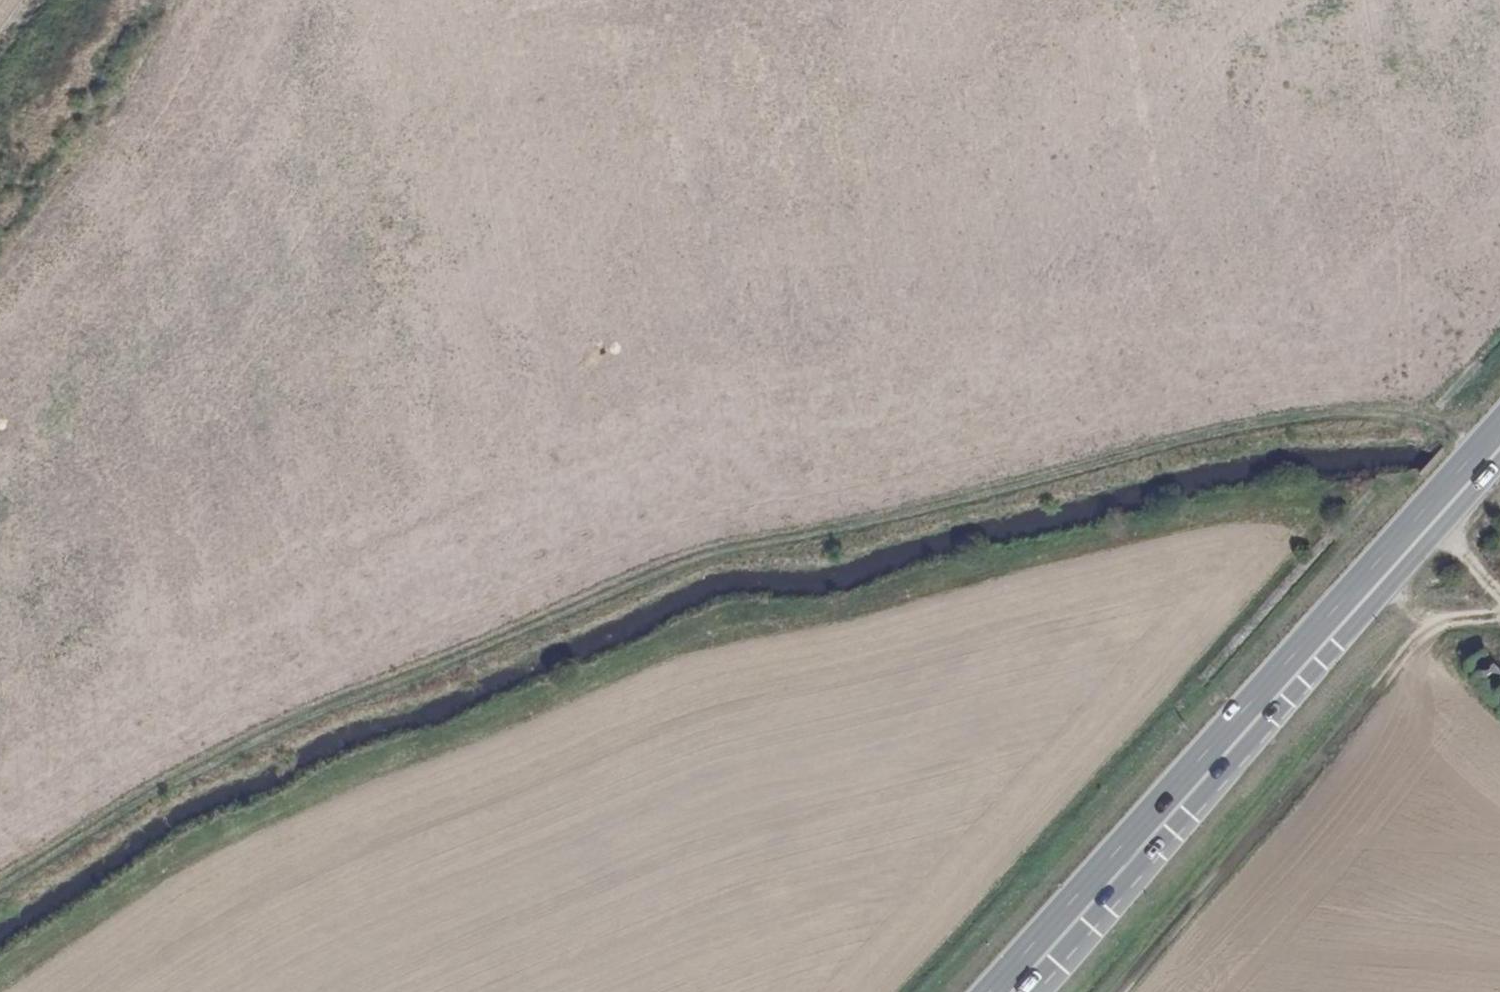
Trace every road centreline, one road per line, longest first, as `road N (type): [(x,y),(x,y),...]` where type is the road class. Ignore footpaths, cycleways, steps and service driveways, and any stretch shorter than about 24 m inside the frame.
road 1 (primary): [(1499,438),(1000,991)]
road 2 (track): [(1499,612),(1427,623),(1122,991)]

